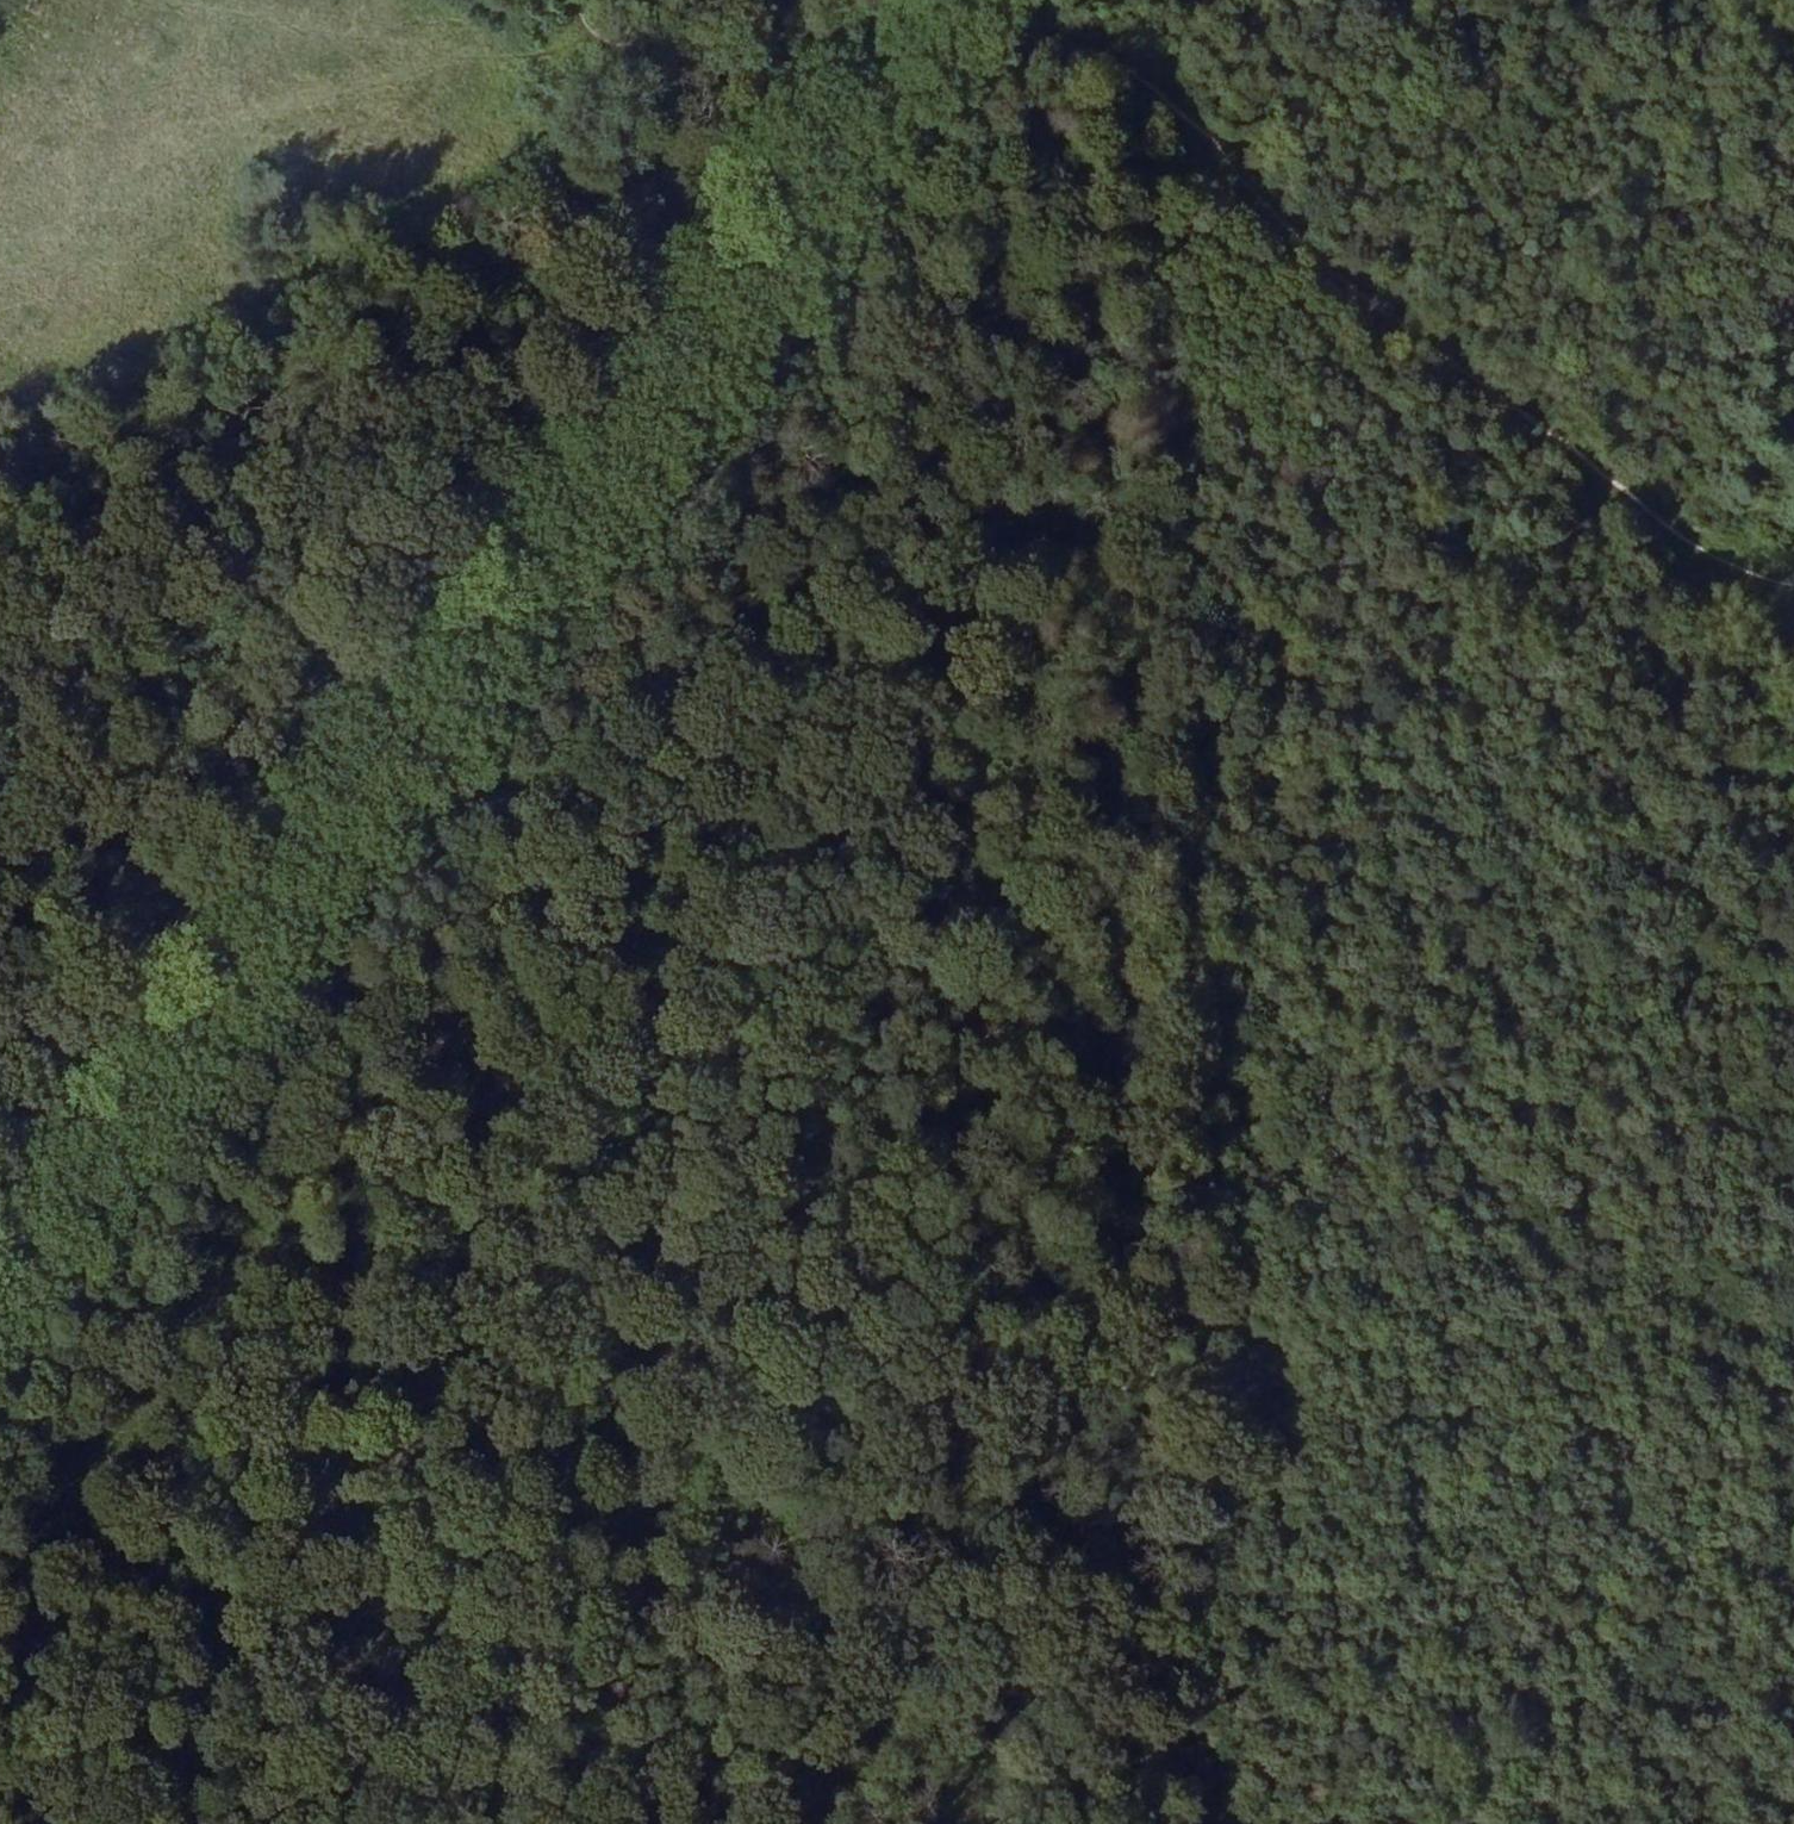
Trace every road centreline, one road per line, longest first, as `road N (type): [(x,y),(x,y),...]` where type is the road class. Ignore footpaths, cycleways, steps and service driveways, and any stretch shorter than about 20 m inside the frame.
road 1 (track): [(0,1263),(889,80)]
road 2 (track): [(1793,586),(1695,549),(1377,304),(1127,71),(1070,44),(1022,39),(889,80)]

